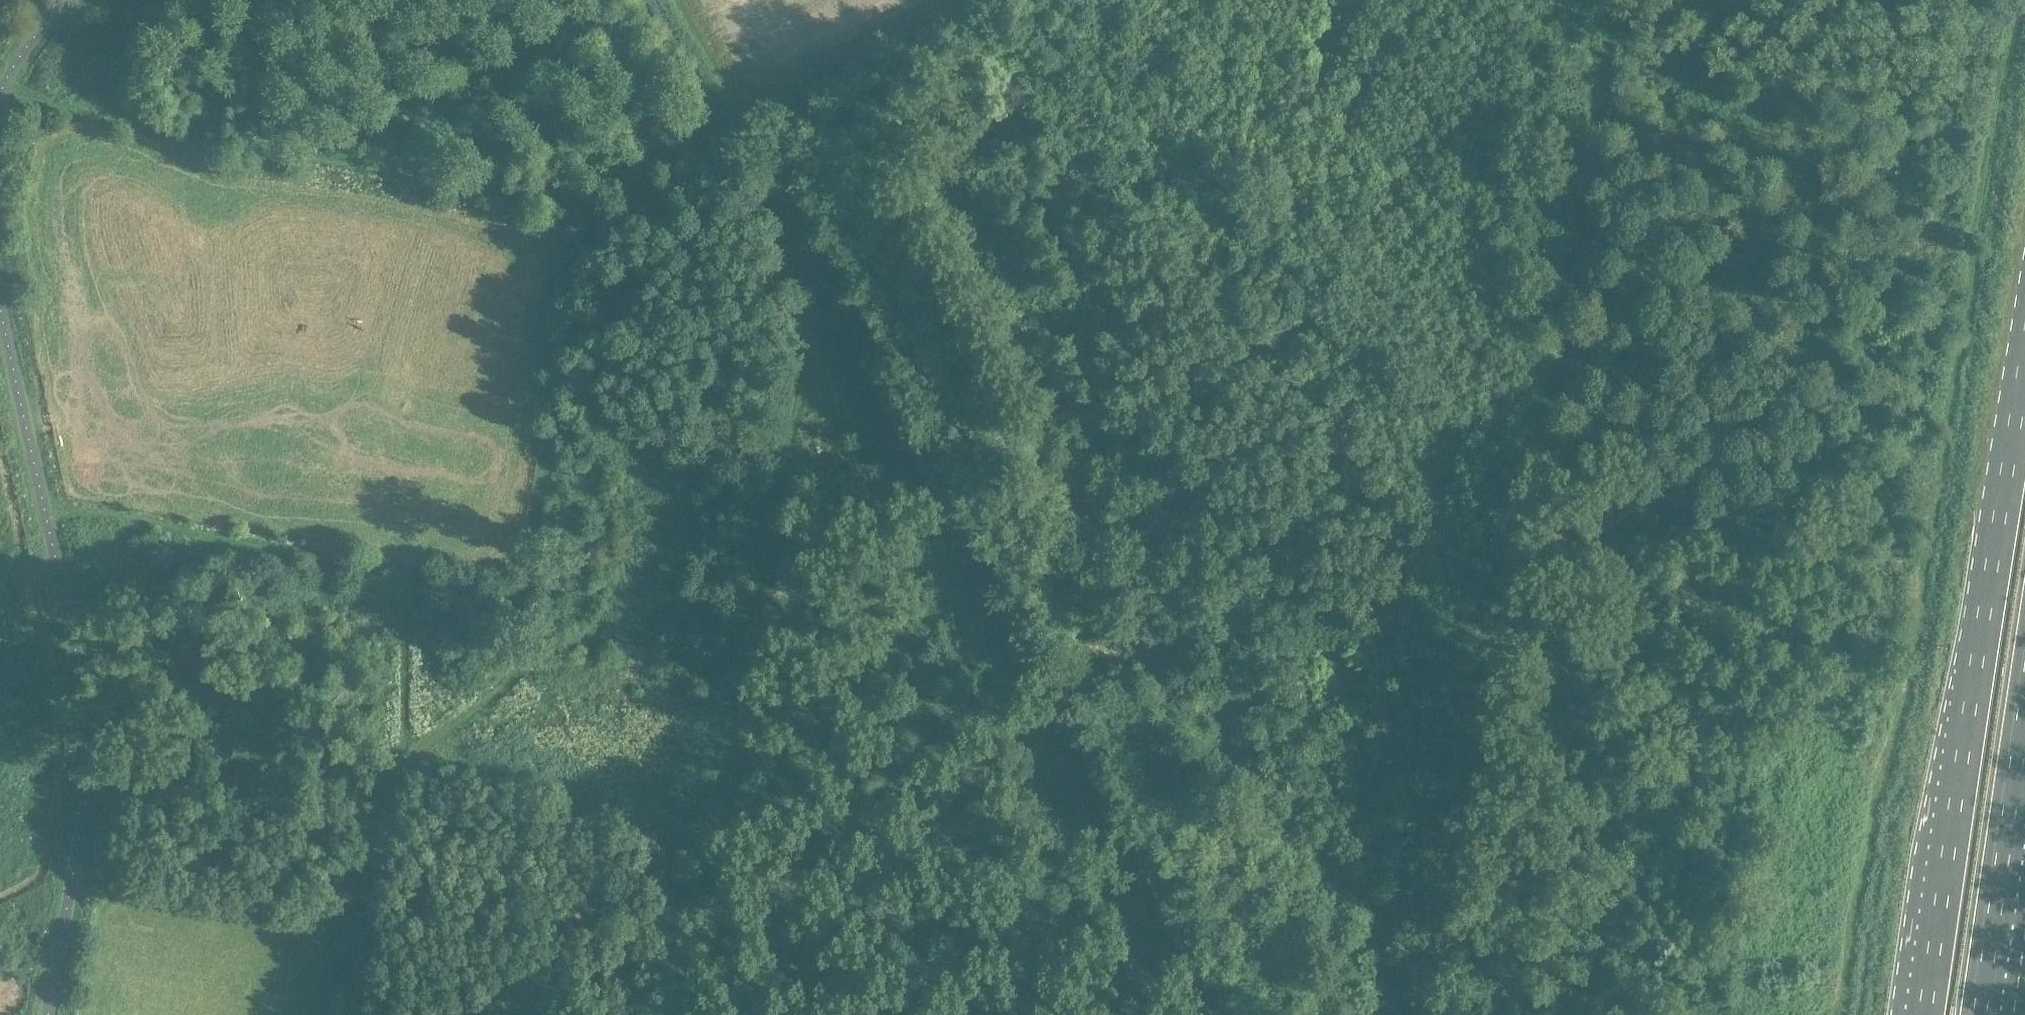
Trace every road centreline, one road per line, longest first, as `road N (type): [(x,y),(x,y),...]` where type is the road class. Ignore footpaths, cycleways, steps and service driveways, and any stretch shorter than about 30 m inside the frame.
road 1 (trunk): [(2024,318),(1922,1014)]
road 2 (trunk): [(1979,1014),(2024,724)]

